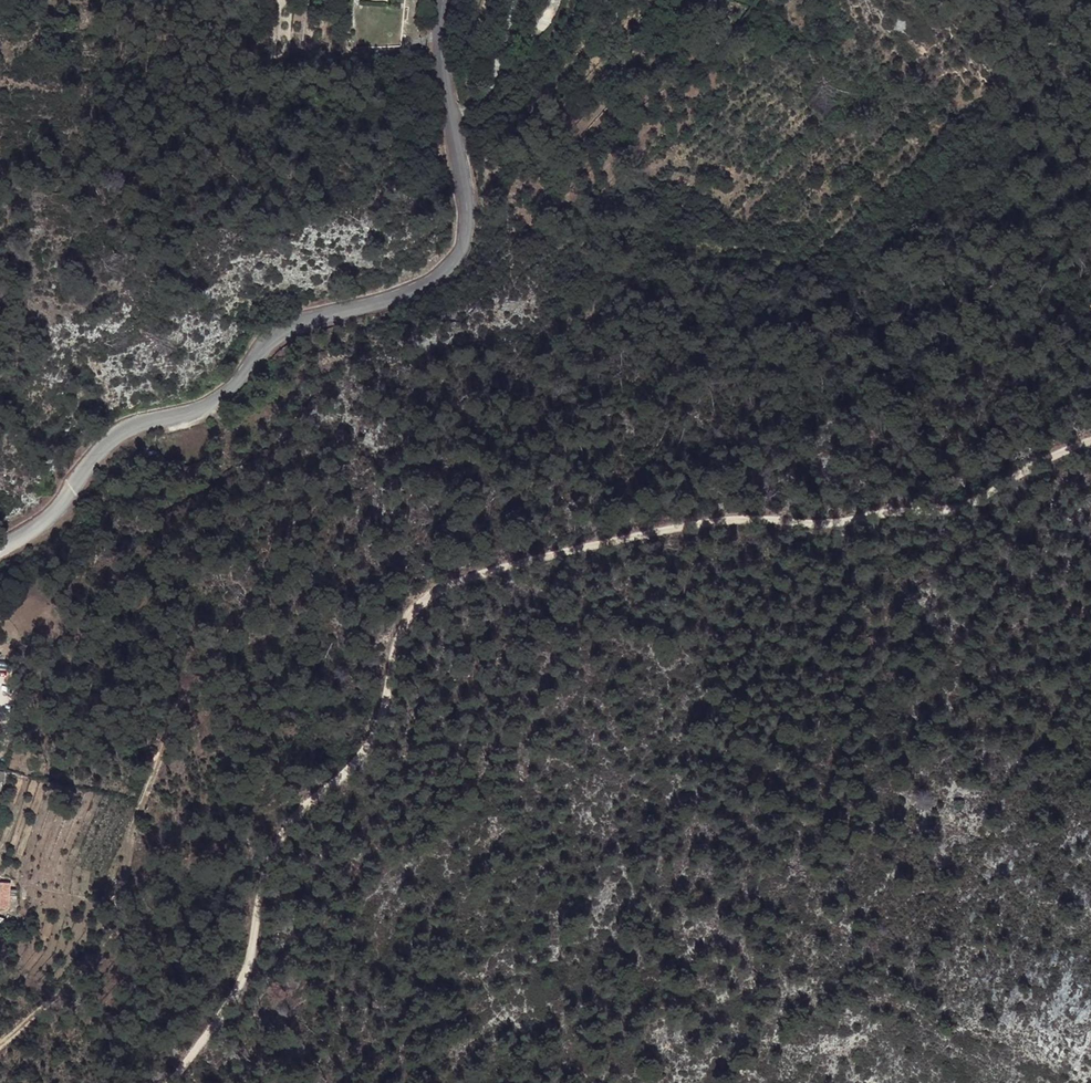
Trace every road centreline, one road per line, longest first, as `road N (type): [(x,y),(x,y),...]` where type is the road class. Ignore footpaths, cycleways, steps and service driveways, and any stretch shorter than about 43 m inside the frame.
road 1 (track): [(1090,439),(930,502),(683,523),(498,559),(423,592),(401,615),(390,646),(393,674),(355,752),(304,797),(232,974),(165,1082)]
road 2 (unclassified): [(442,0),(446,94),(468,196),(468,233),(447,276),(421,292),(280,333),(209,411),(128,430),(112,442),(41,529),(0,551)]

